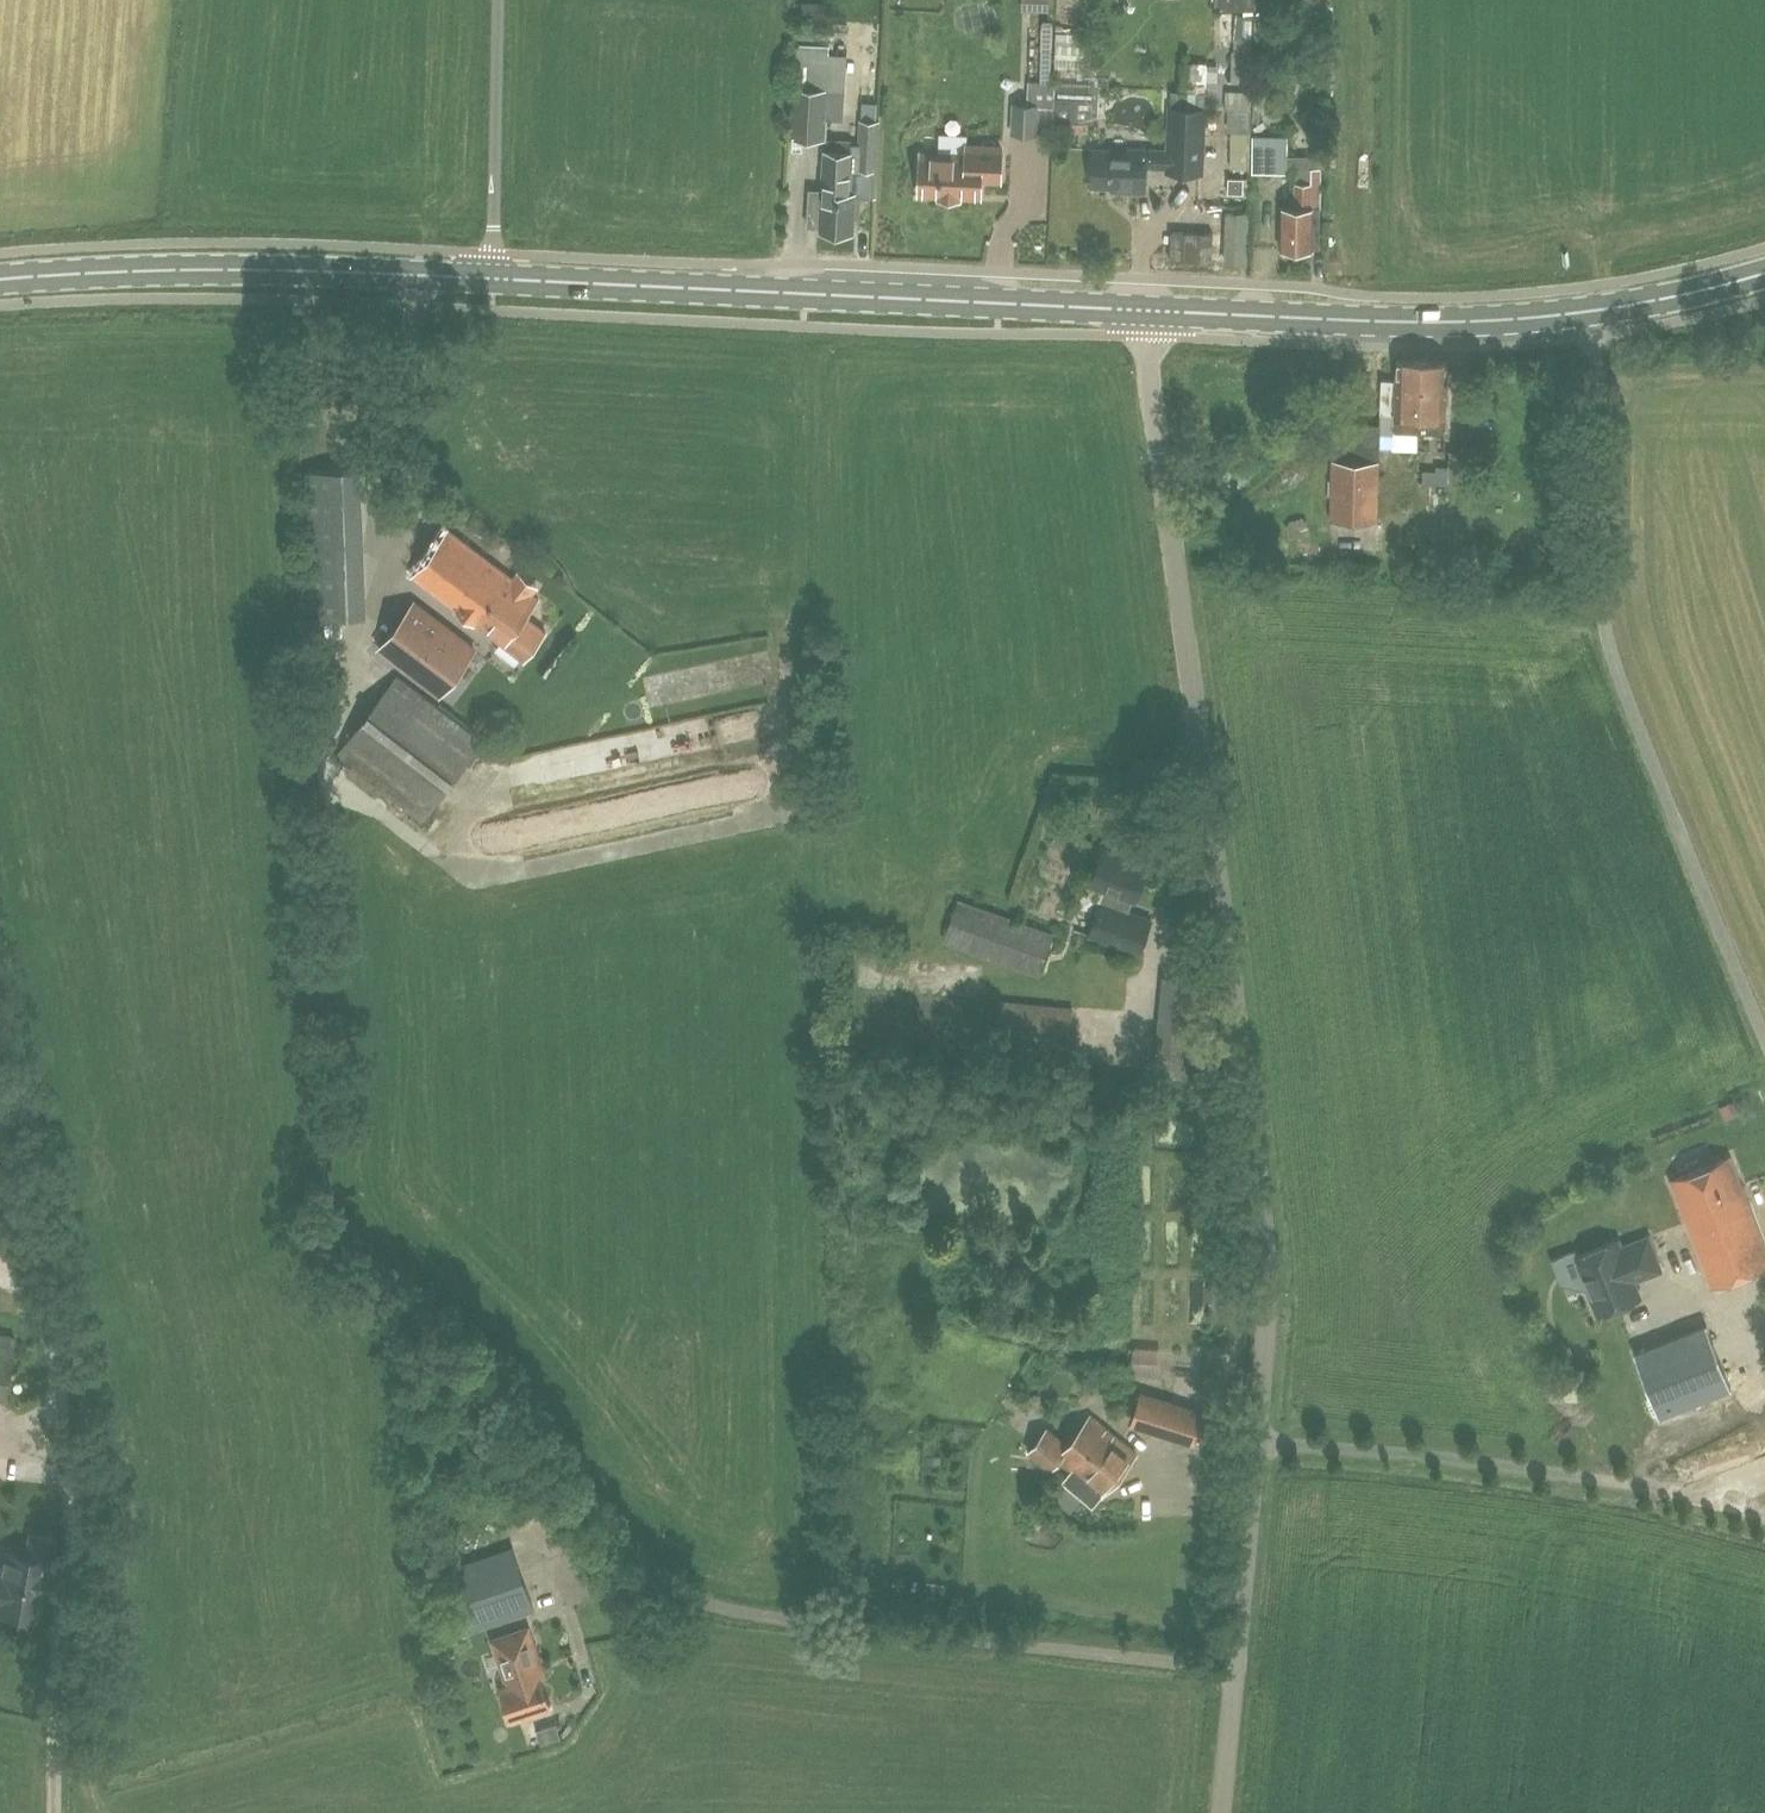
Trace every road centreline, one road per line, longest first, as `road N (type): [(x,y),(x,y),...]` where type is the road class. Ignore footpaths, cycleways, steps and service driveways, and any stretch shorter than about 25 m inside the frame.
road 1 (unclassified): [(1223,1812),(1262,1375),(1265,1243),(1224,894),(1139,312)]
road 2 (secondary): [(489,279),(1139,312)]
road 3 (secondary): [(1139,312),(1415,323),(1528,317),(1651,301),(1764,273)]
road 4 (secondary): [(0,281),(235,270),(489,279)]
road 5 (unclassified): [(77,1562),(61,1392),(0,1111)]
road 6 (unclassified): [(489,279),(496,0)]

